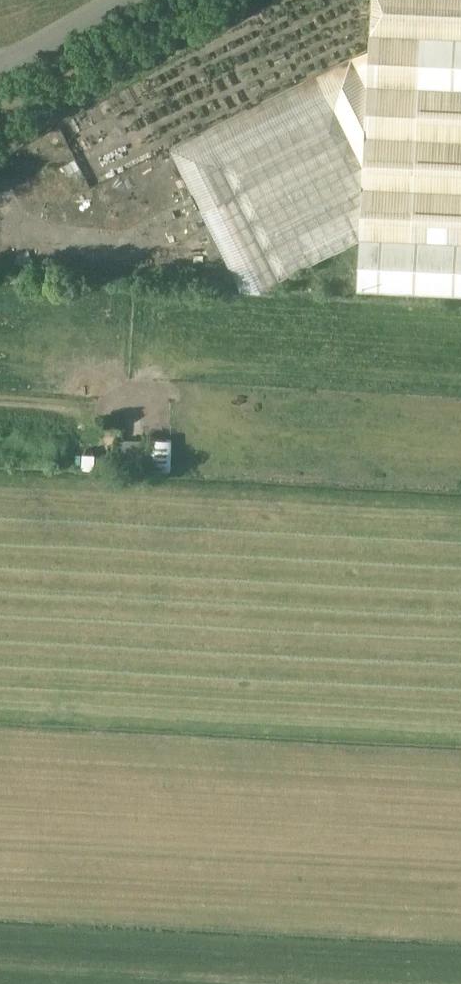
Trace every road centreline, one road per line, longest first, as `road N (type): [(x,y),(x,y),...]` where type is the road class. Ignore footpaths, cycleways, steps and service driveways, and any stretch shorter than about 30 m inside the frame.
road 1 (unclassified): [(0,65),(115,0)]

